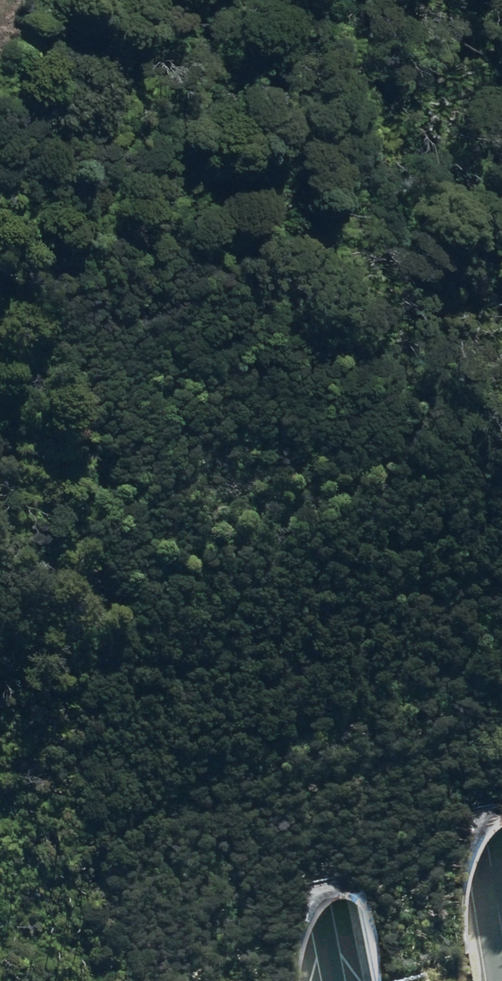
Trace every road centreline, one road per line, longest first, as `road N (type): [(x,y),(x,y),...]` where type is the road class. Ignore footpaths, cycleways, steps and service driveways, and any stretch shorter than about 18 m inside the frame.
road 1 (motorway): [(334,980),(323,912),(76,0)]
road 2 (motorway): [(279,0),(355,253),(490,832),(501,913)]

